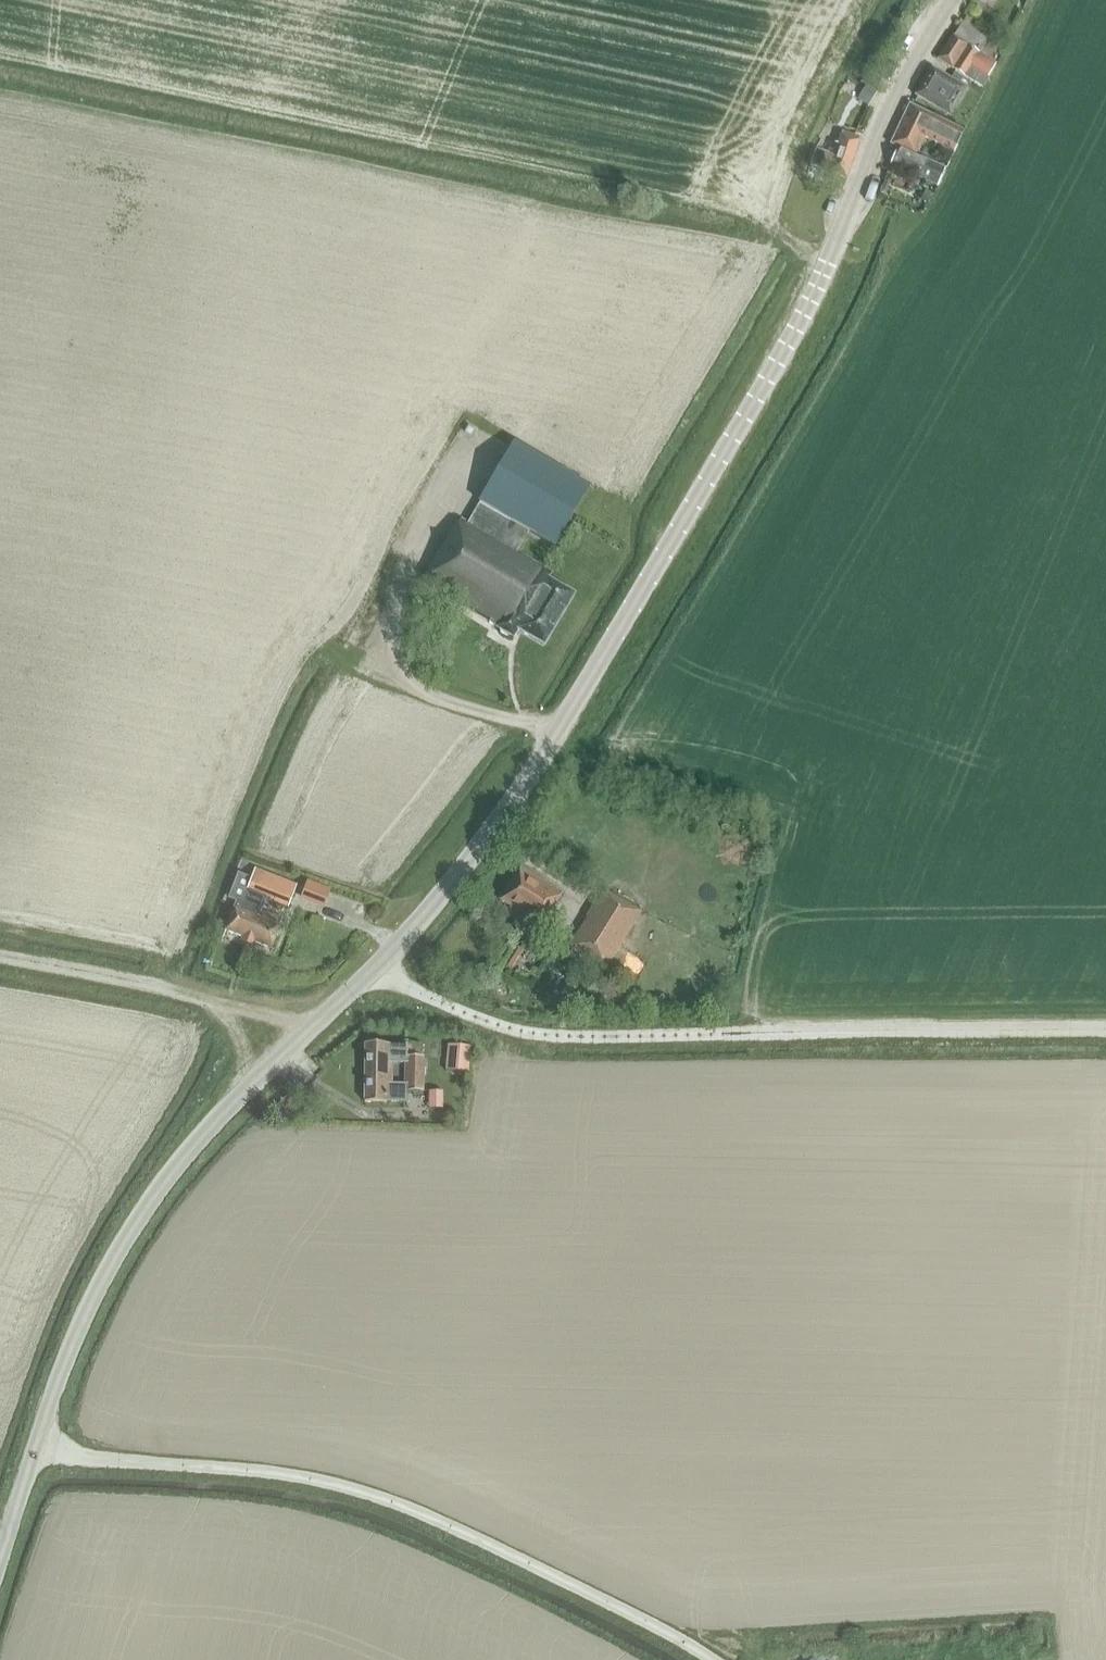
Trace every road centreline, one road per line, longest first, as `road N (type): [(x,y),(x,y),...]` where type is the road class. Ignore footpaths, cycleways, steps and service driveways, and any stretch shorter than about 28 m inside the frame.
road 1 (tertiary): [(0,1561),(65,1360),(103,1276),(191,1148),(346,999),(500,822),(833,262),(877,131),(951,0)]
road 2 (track): [(374,969),(520,1029),(1105,1031)]
road 3 (track): [(312,1029),(179,991),(0,958)]

